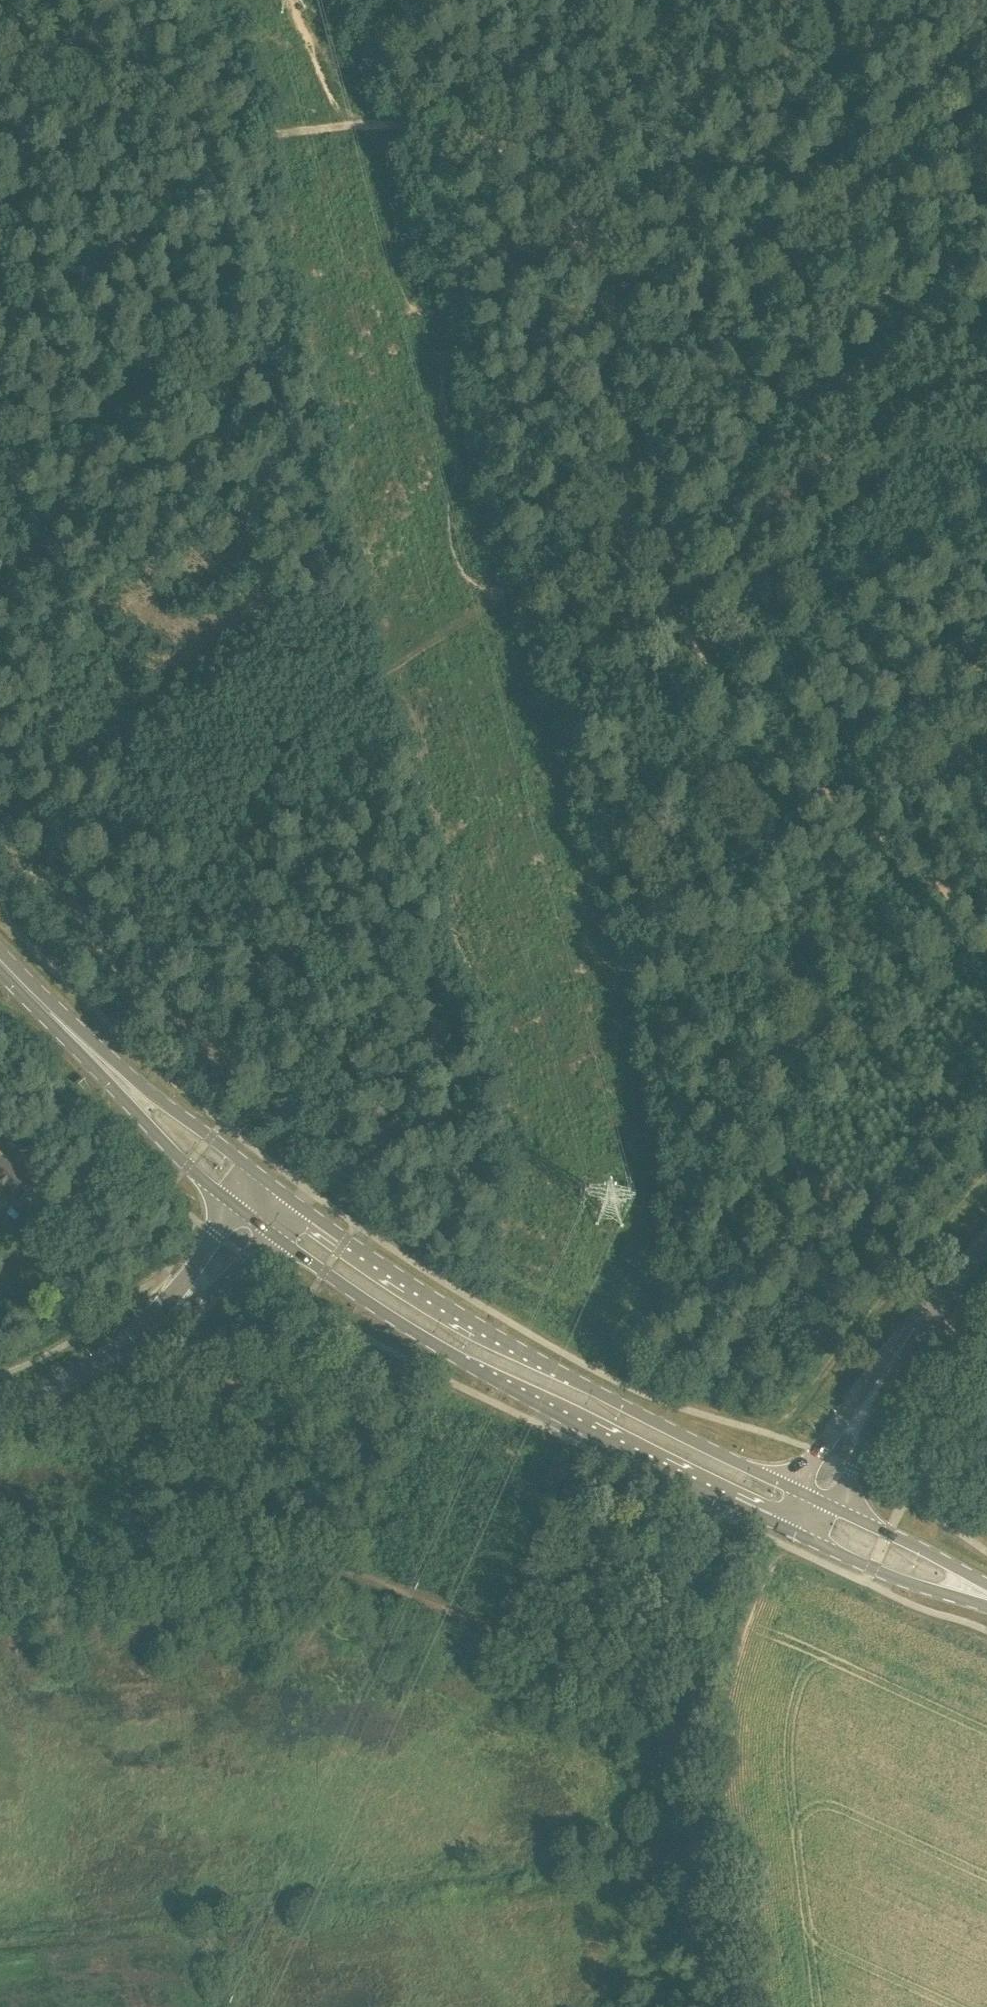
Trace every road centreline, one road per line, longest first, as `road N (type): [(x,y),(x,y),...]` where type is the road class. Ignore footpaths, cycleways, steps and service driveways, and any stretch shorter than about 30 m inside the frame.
road 1 (track): [(622,1688),(360,1577),(256,1563),(0,1565)]
road 2 (secondary): [(271,1237),(529,1399),(787,1527)]
road 3 (secondary): [(803,1493),(456,1319),(294,1208)]
road 4 (track): [(986,110),(885,186),(687,400),(626,499)]
road 5 (track): [(626,499),(587,230),(528,167),(439,127)]
road 6 (track): [(669,623),(822,798),(882,837),(986,934)]
road 7 (track): [(352,126),(171,133),(0,81)]
road 8 (track): [(697,2006),(663,1722),(622,1688)]
road 9 (track): [(669,623),(950,517),(986,528)]
road 10 (track): [(778,1435),(986,1183)]
road 11 (secondary): [(66,1026),(150,1128),(234,1206)]
road 12 (secondary): [(257,1179),(66,1026)]
road 13 (secondary): [(821,1544),(986,1610)]
road 14 (secondary): [(986,1588),(836,1509)]
road 15 (unclassified): [(896,1353),(803,1493)]
road 16 (unclassified): [(836,1509),(896,1353)]
road 17 (unclassified): [(147,1339),(203,1301),(271,1237)]
road 18 (unclassified): [(234,1206),(147,1339)]
road 19 (unclassified): [(0,1399),(147,1339)]
road 20 (unclassified): [(896,1353),(986,1247)]

